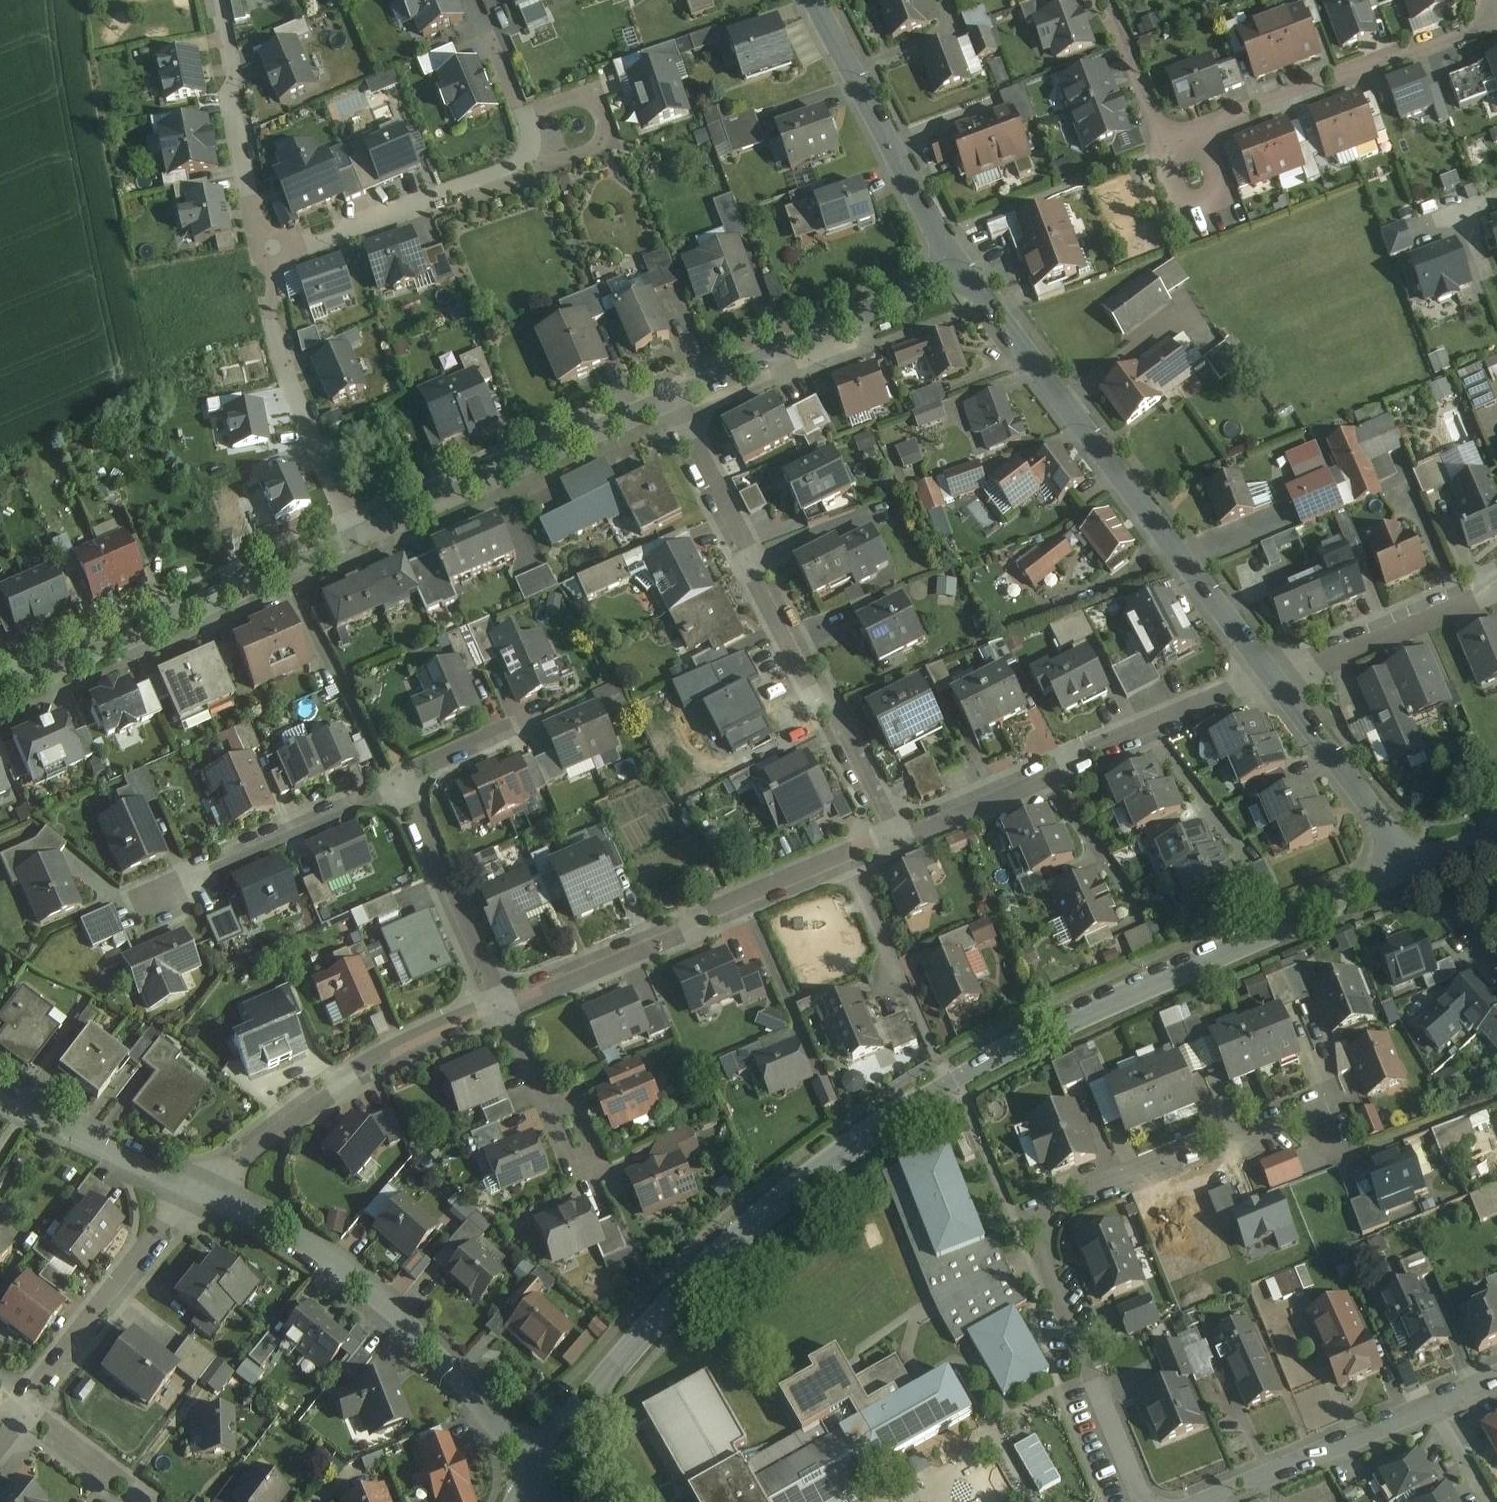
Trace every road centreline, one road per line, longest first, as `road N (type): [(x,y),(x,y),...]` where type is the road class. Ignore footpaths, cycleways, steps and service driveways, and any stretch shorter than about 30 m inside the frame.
road 1 (tertiary): [(1417,863),(1029,1040),(839,1152),(666,1305),(544,1468)]
road 2 (residential): [(969,274),(1274,680)]
road 3 (residential): [(890,837),(664,401)]
road 4 (residential): [(202,1190),(335,1265),(423,1338),(544,1468)]
road 5 (residential): [(890,837),(500,1005)]
road 6 (residential): [(1274,680),(890,837)]
road 7 (residential): [(1027,1249),(1060,1205),(1311,1106),(1352,1153)]
road 8 (residential): [(0,689),(354,537)]
road 9 (residential): [(500,1005),(392,1050),(291,1116),(202,1190)]
road 10 (residential): [(354,537),(664,401)]
road 11 (residential): [(664,401),(969,274)]
road 12 (residential): [(1201,136),(1496,20)]
road 13 (residential): [(812,0),(969,274)]
road 14 (residential): [(1218,1501),(1496,1374)]
road 15 (residential): [(266,257),(278,354),(354,537)]
road 16 (residential): [(202,1190),(23,1408)]
road 17 (residential): [(524,161),(427,196),(403,213),(266,257)]
road 18 (residential): [(1027,1249),(1132,1501)]
road 19 (residential): [(397,783),(201,863),(158,899)]
road 20 (residential): [(220,0),(234,64),(233,109),(266,257)]
road 21 (residential): [(500,1005),(397,783)]
road 22 (residential): [(1496,581),(1274,680)]
road 23 (residential): [(1274,680),(1417,863)]
road 24 (residential): [(0,1097),(202,1190)]
road 25 (residential): [(523,119),(583,97),(596,104),(604,128),(595,151),(554,163),(524,161)]
road 26 (residential): [(500,1005),(573,1176)]
road 27 (residential): [(1100,0),(1169,149)]
road 28 (residential): [(1169,149),(1190,203),(1209,204),(1221,188),(1201,136)]
road 29 (residential): [(142,1501),(23,1408)]
road 30 (residential): [(397,783),(515,728)]
road 31 (residential): [(1417,863),(1496,961)]

